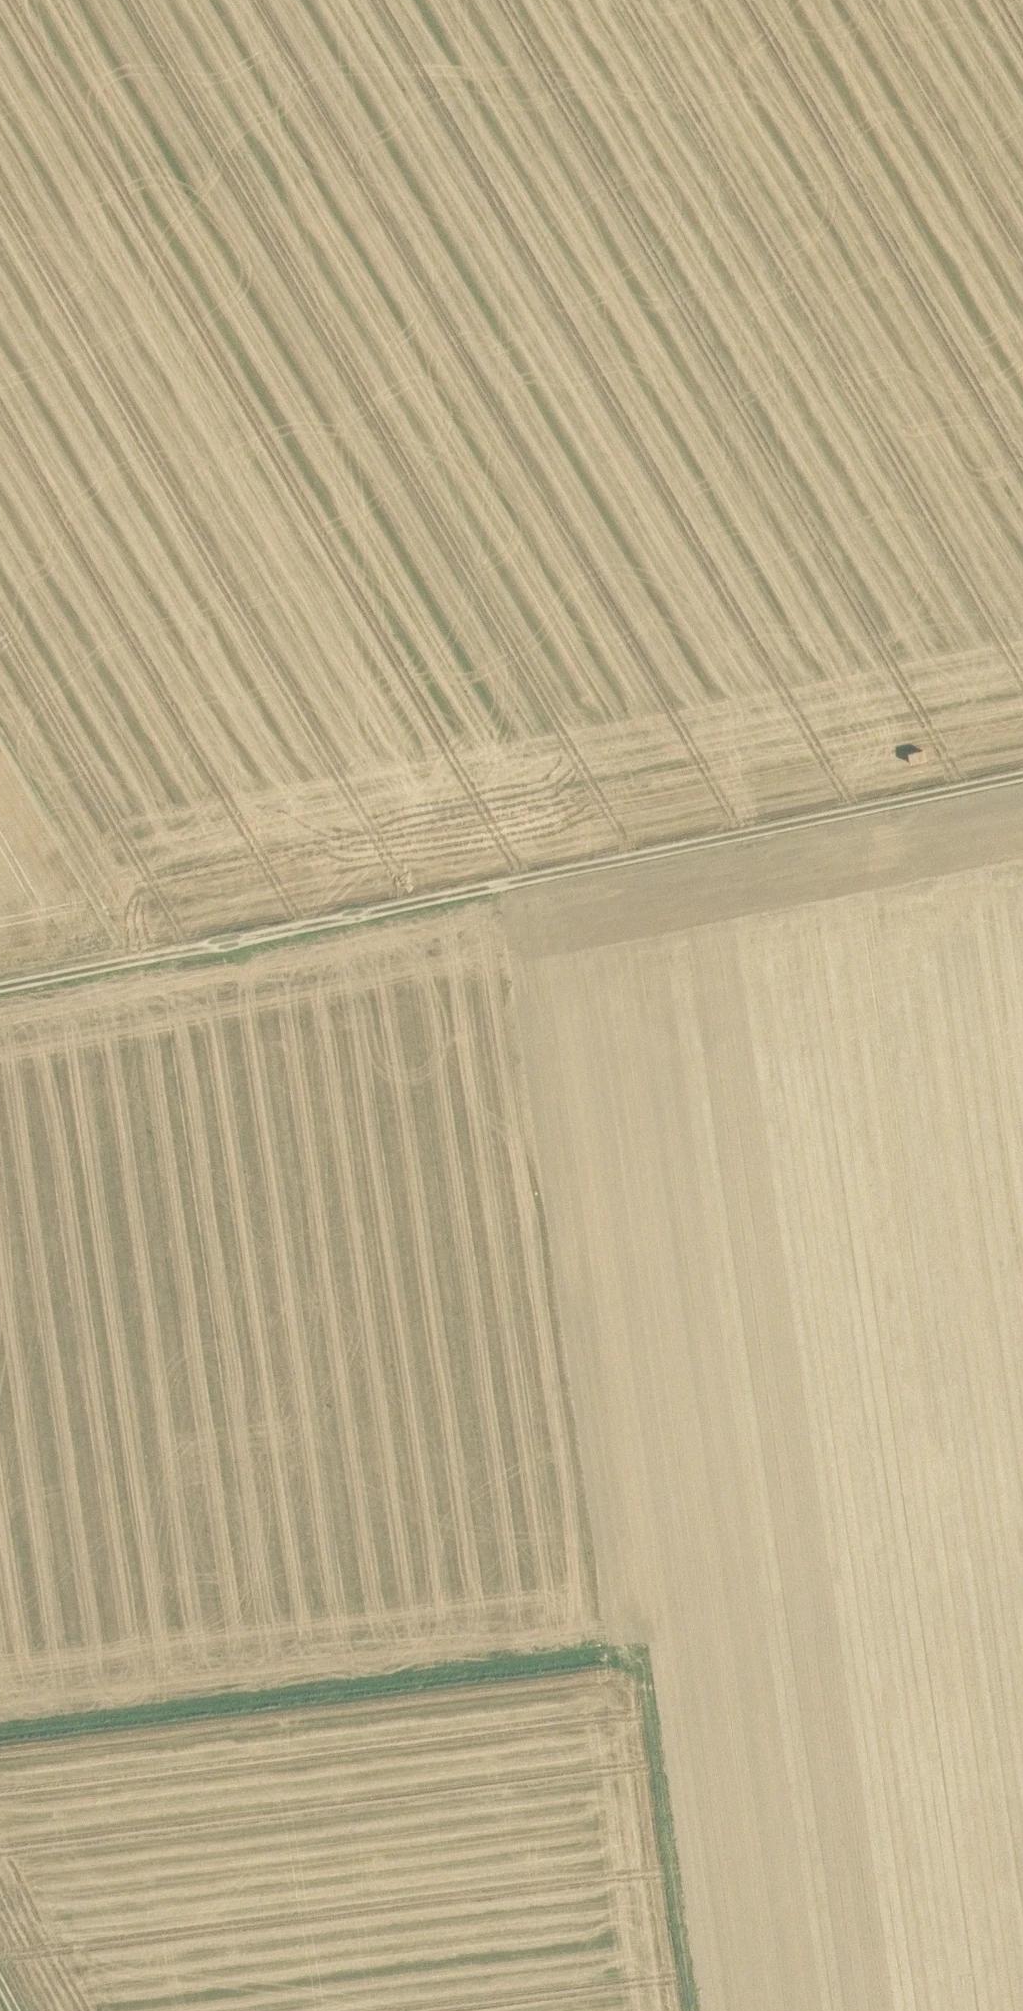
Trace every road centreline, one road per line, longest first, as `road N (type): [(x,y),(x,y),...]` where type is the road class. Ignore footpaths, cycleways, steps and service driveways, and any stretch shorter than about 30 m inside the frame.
road 1 (track): [(0,190),(329,172),(726,858)]
road 2 (track): [(0,995),(726,858),(1022,793)]
road 3 (track): [(691,2010),(635,1659),(0,1741)]
road 4 (track): [(635,1659),(1022,1609)]

